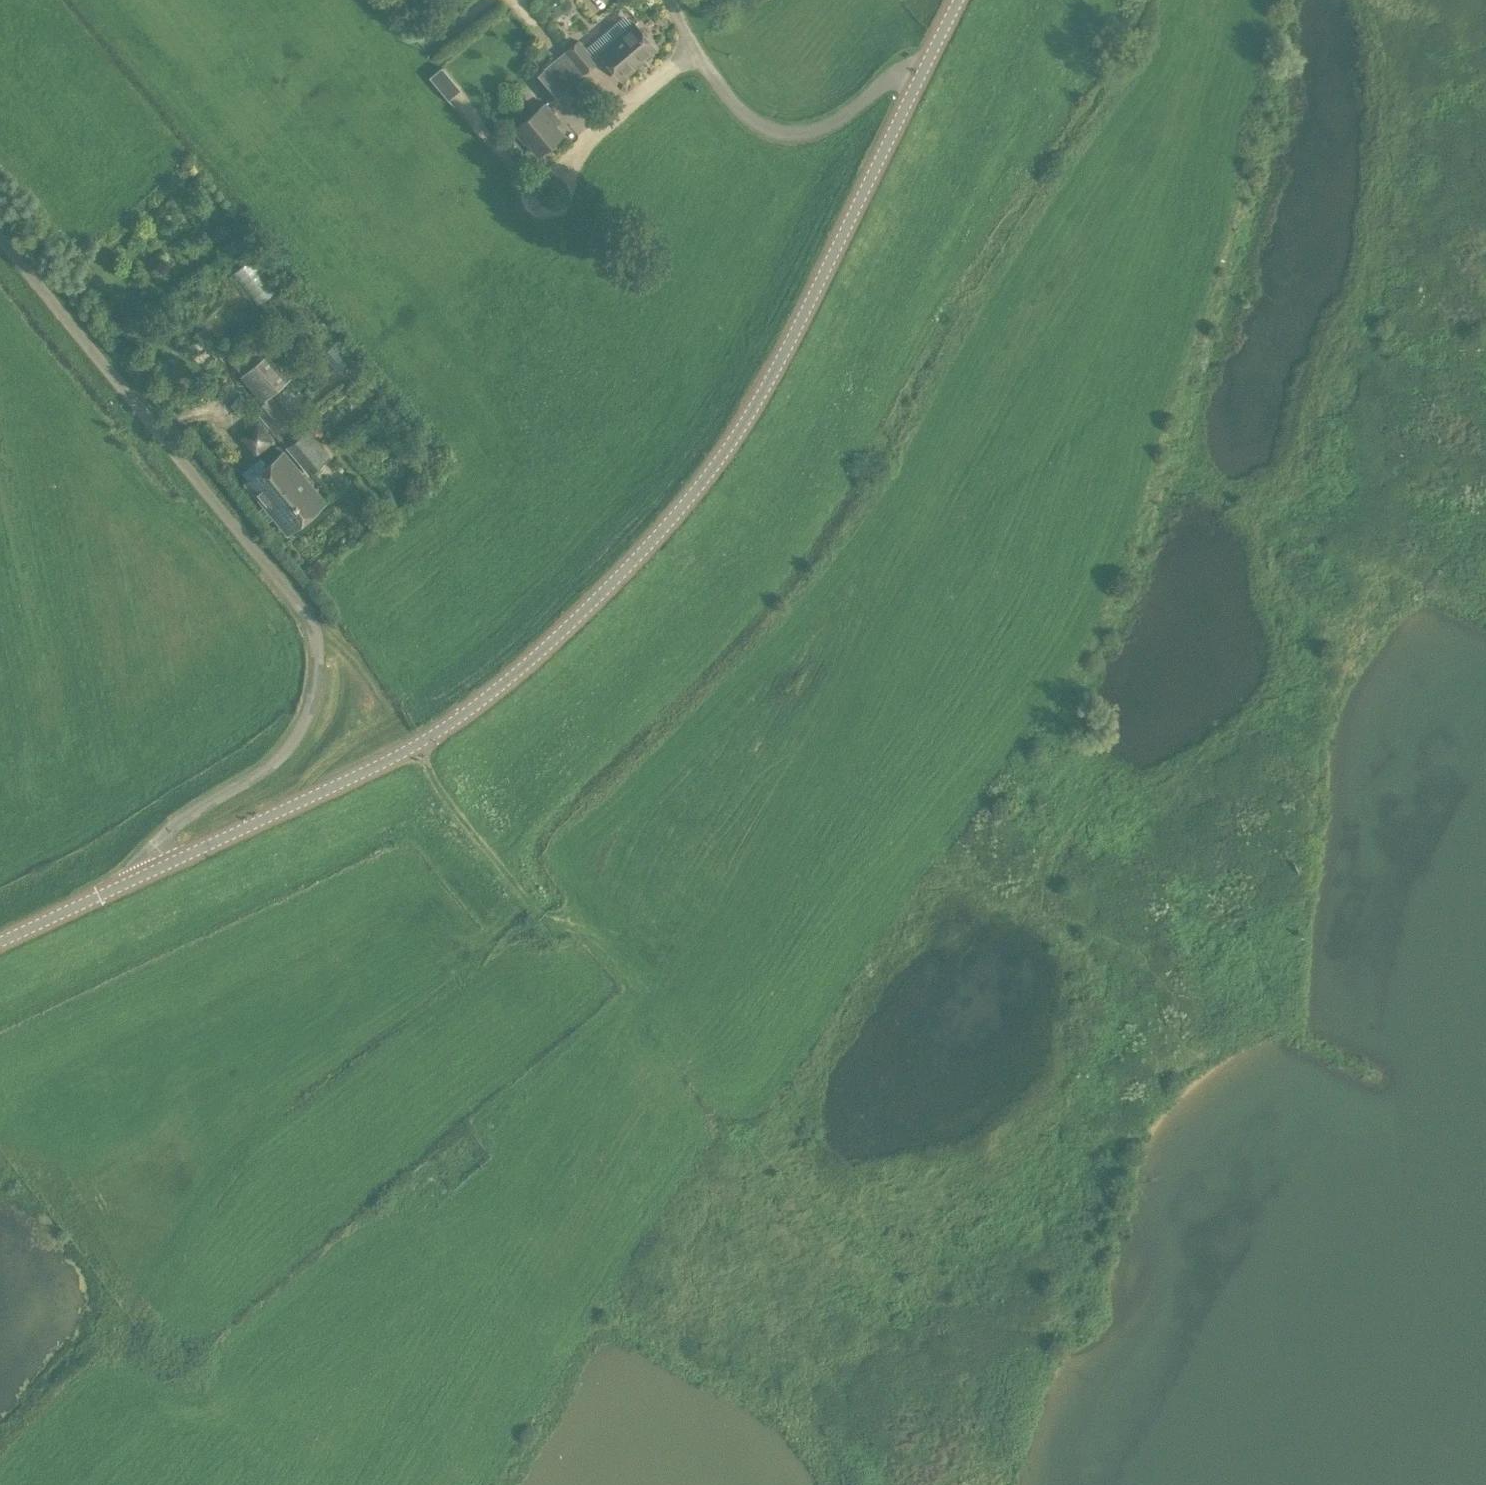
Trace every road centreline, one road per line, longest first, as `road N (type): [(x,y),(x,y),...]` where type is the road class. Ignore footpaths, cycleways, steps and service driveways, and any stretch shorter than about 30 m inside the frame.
road 1 (tertiary): [(144,872),(416,745),(525,661),(648,542),(740,426),(957,0)]
road 2 (unclassified): [(0,237),(299,603),(318,642),(312,697),(287,747),(262,772),(171,824),(144,872)]
road 3 (track): [(574,956),(479,840),(416,745)]
road 4 (tertiary): [(0,940),(144,872)]

